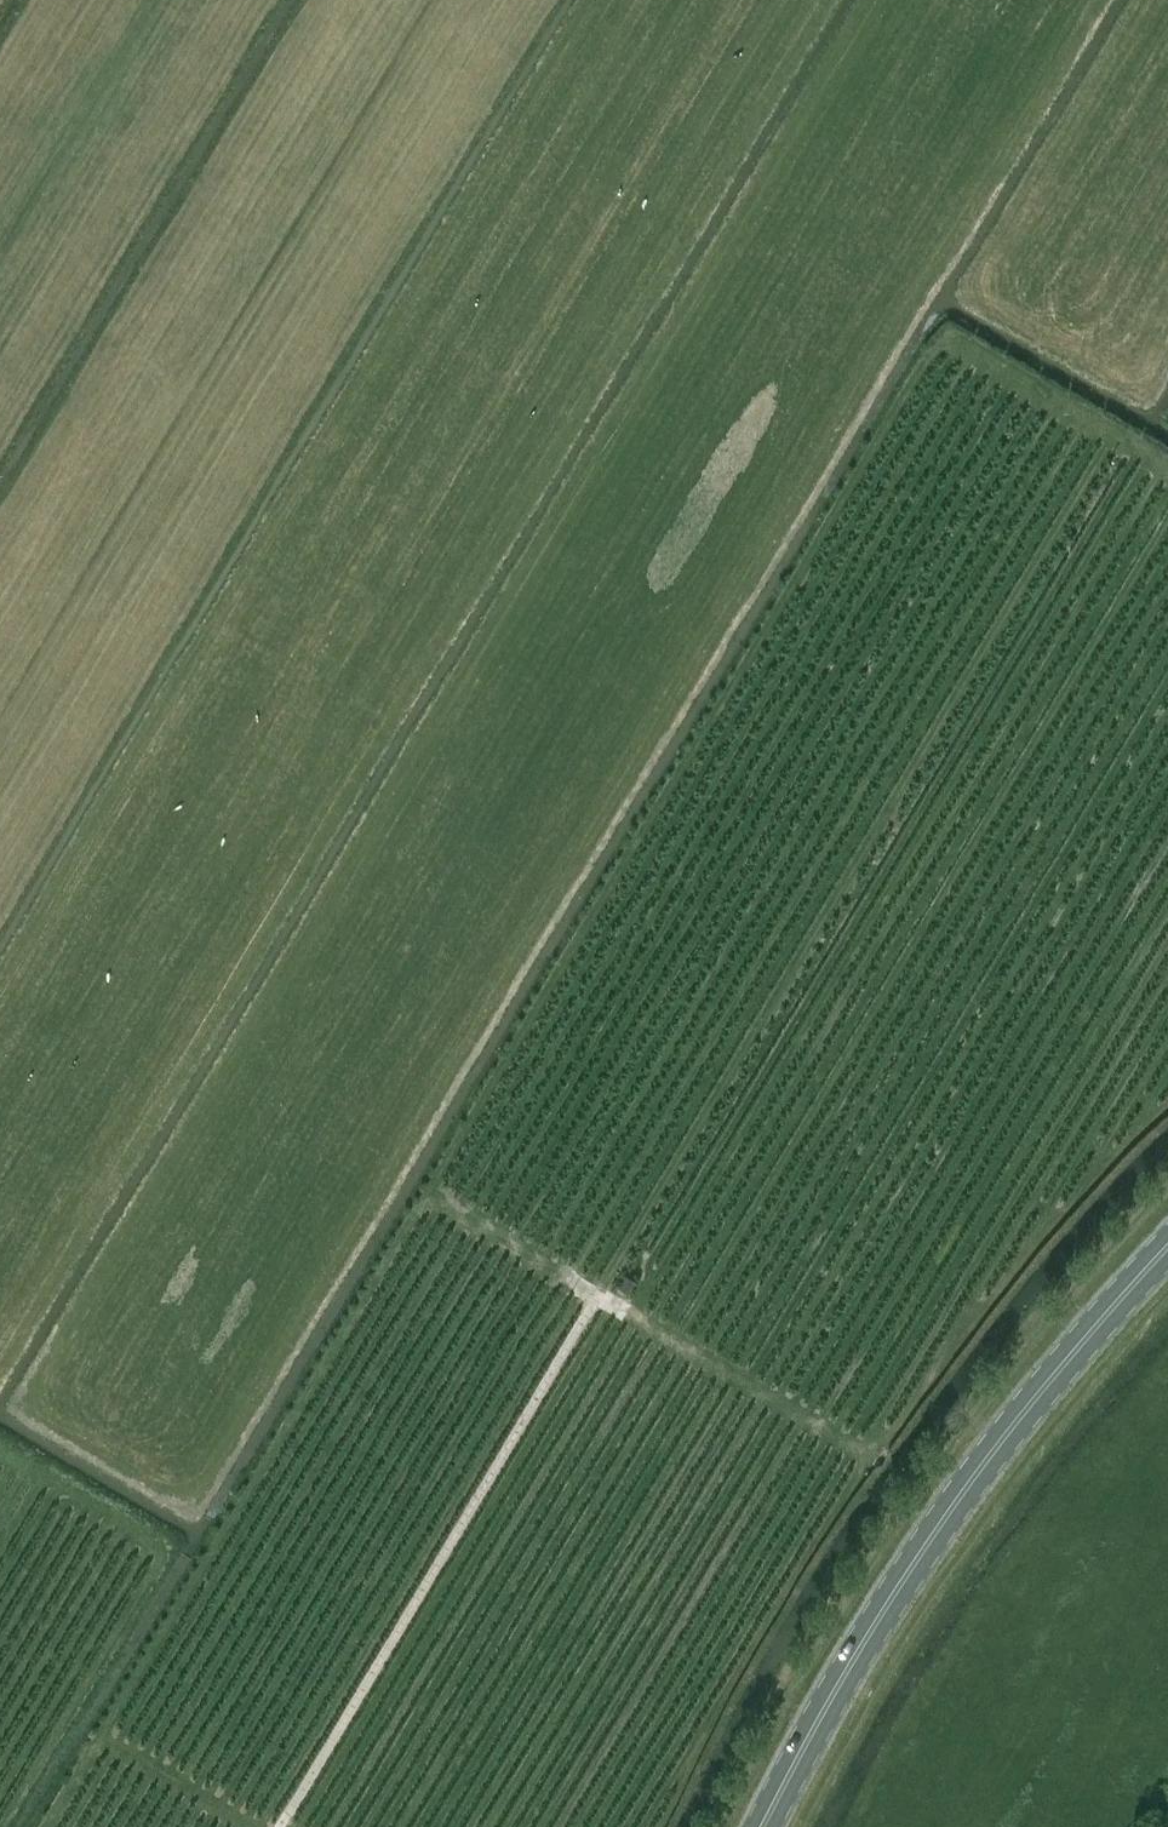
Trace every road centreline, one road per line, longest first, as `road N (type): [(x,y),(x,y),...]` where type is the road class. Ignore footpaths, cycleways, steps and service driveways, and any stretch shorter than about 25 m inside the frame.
road 1 (primary): [(761,1826),(909,1568),(1045,1387),(1167,1247)]

